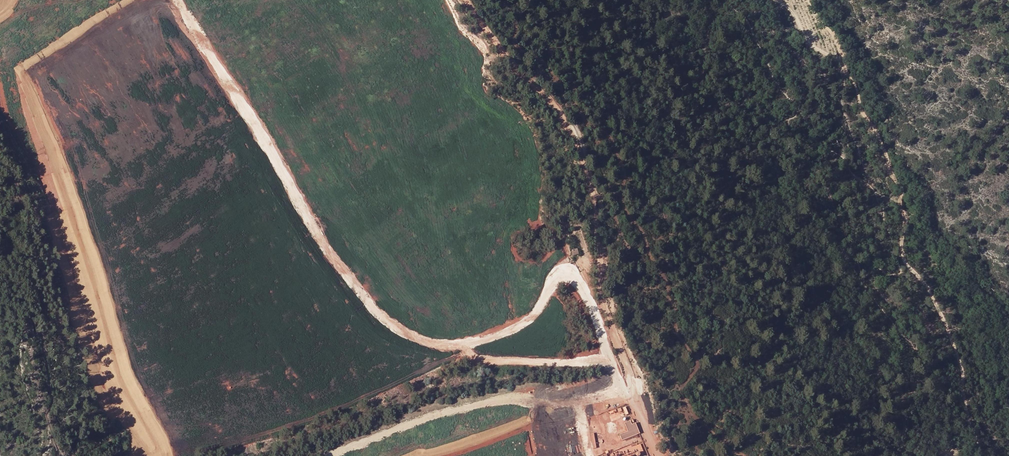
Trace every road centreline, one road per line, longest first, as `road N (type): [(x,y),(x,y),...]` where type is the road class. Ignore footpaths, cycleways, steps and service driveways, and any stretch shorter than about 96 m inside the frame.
road 1 (track): [(505,0),(516,42),(571,86),(619,158),(623,198),(669,282),(675,328),(697,363),(684,385),(695,415),(742,455)]
road 2 (track): [(981,455),(949,338),(903,257),(904,181),(808,0)]
road 3 (track): [(596,247),(569,126),(504,59),(461,0)]

